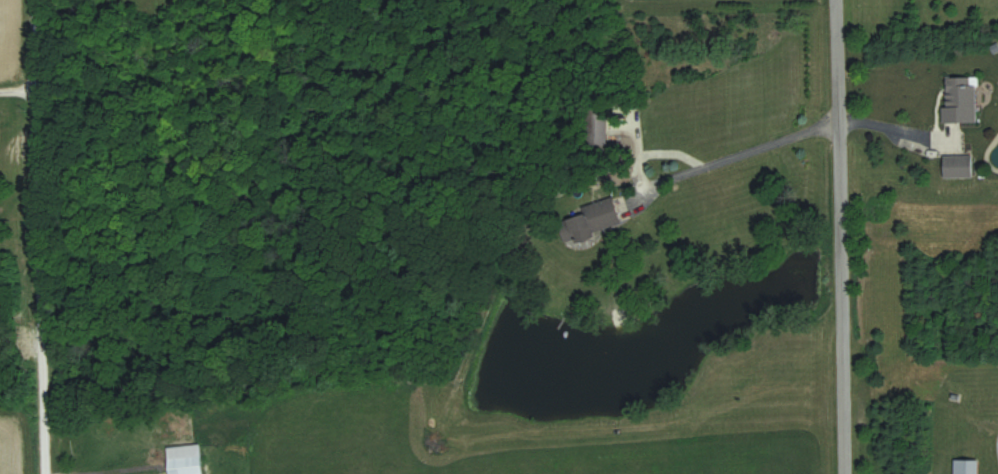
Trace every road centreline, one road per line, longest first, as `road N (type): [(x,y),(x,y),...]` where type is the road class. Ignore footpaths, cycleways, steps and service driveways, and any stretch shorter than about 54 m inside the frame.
road 1 (residential): [(44,473),(36,0)]
road 2 (residential): [(843,473),(836,0)]

